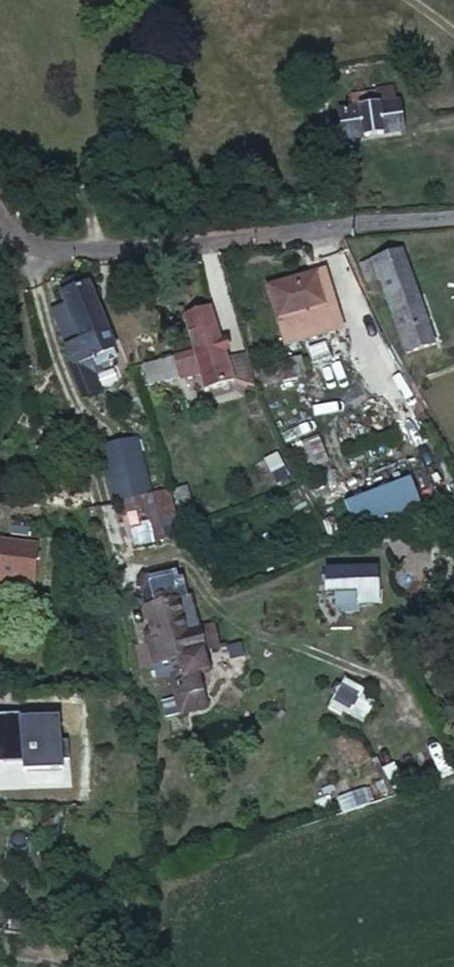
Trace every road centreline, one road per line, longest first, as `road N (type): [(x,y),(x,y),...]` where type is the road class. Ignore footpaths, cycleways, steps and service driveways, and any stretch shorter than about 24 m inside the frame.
road 1 (unclassified): [(453,215),(20,258),(0,223)]

